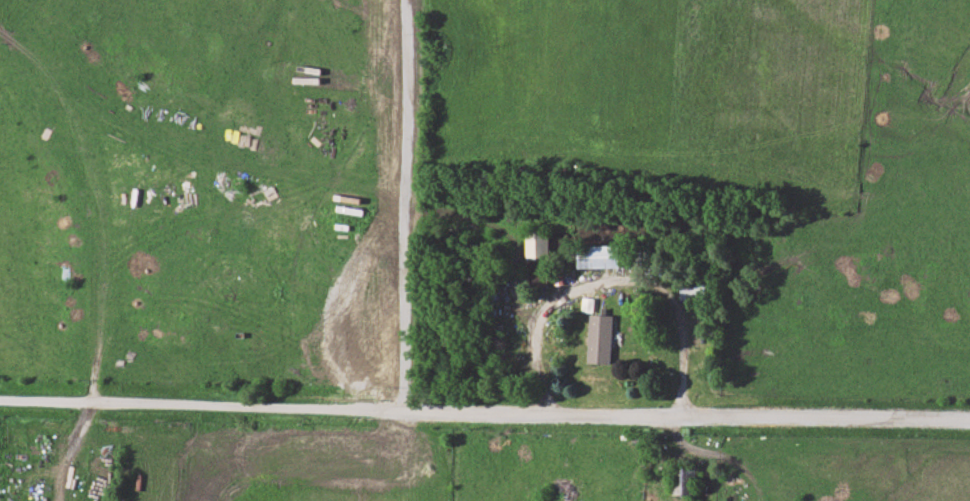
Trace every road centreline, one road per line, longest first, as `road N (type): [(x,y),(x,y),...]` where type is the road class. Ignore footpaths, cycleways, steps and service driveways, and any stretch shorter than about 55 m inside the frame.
road 1 (residential): [(969,419),(0,399)]

